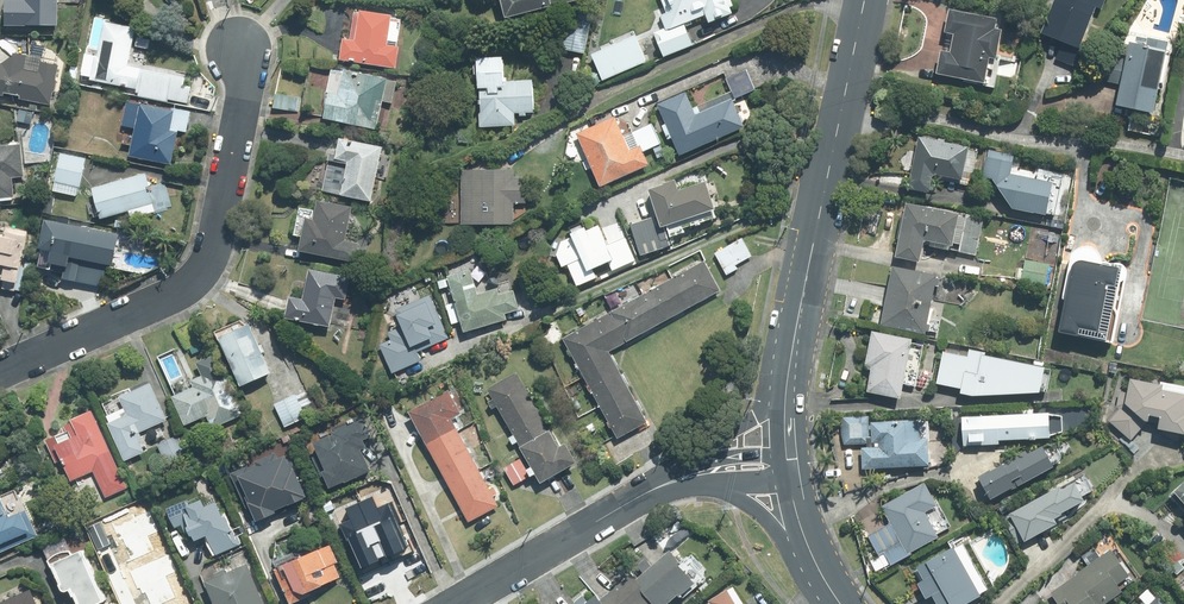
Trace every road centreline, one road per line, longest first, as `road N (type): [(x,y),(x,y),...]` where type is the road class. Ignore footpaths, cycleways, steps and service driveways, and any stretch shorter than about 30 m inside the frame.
road 1 (residential): [(239,47),(246,91),(203,270),(182,288),(0,373)]
road 2 (secondary): [(787,378),(864,0)]
road 3 (residential): [(664,483),(457,603)]
road 4 (secondary): [(818,570),(741,498),(704,483)]
road 5 (secondary): [(686,469),(774,399),(787,378)]

